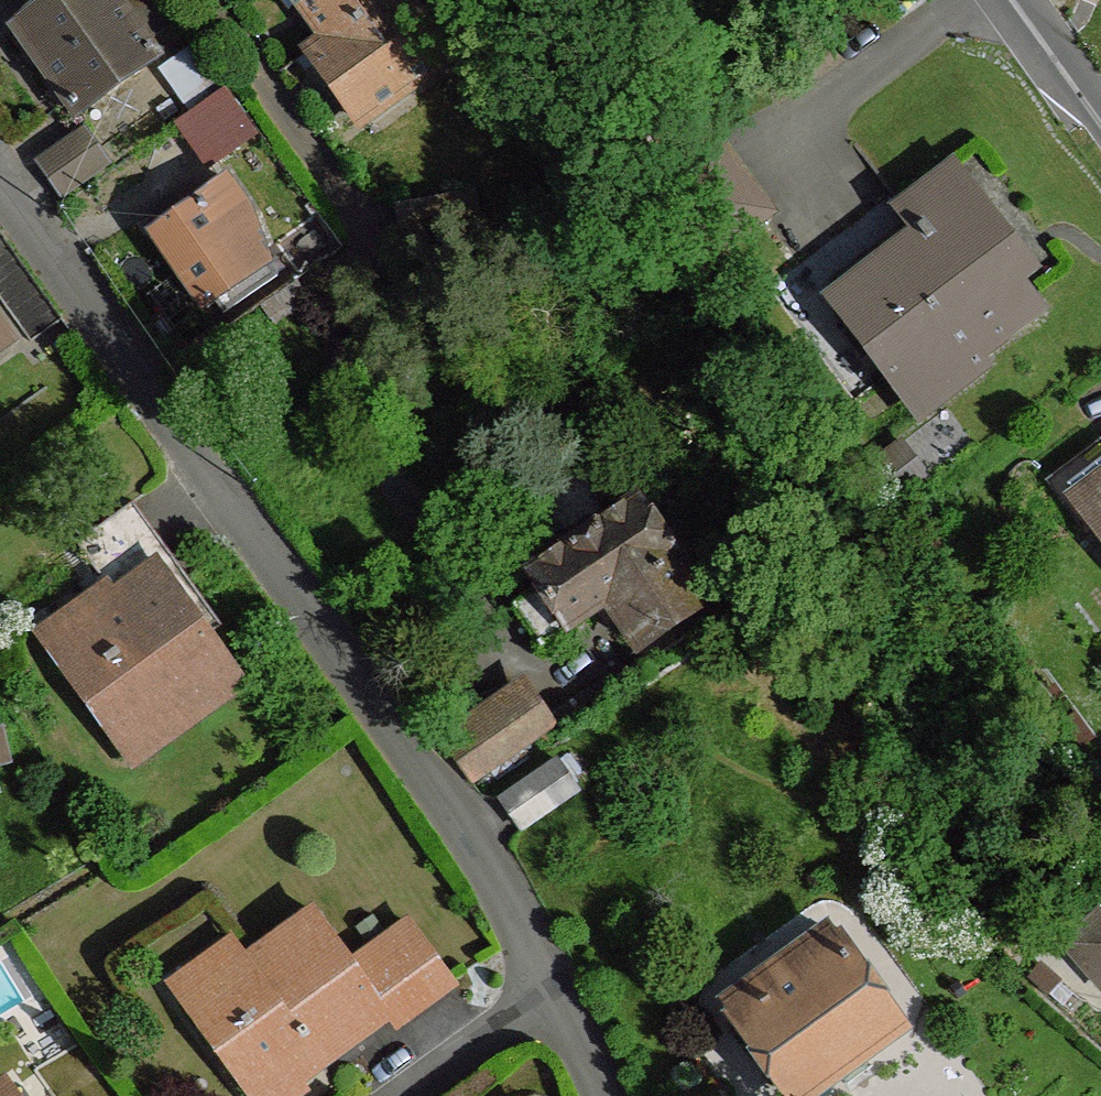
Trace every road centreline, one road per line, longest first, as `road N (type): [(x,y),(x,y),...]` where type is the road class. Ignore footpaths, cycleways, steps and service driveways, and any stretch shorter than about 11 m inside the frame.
road 1 (residential): [(0,173),(484,850),(602,1095)]
road 2 (residential): [(1012,0),(1100,126)]

